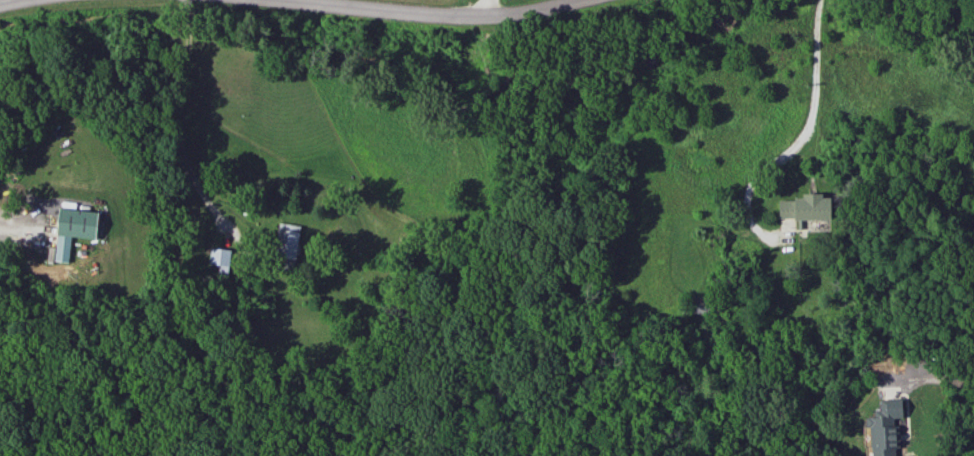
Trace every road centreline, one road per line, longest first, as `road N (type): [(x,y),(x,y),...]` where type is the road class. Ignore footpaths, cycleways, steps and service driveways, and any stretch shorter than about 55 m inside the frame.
road 1 (residential): [(593,0),(481,17),(264,0)]

